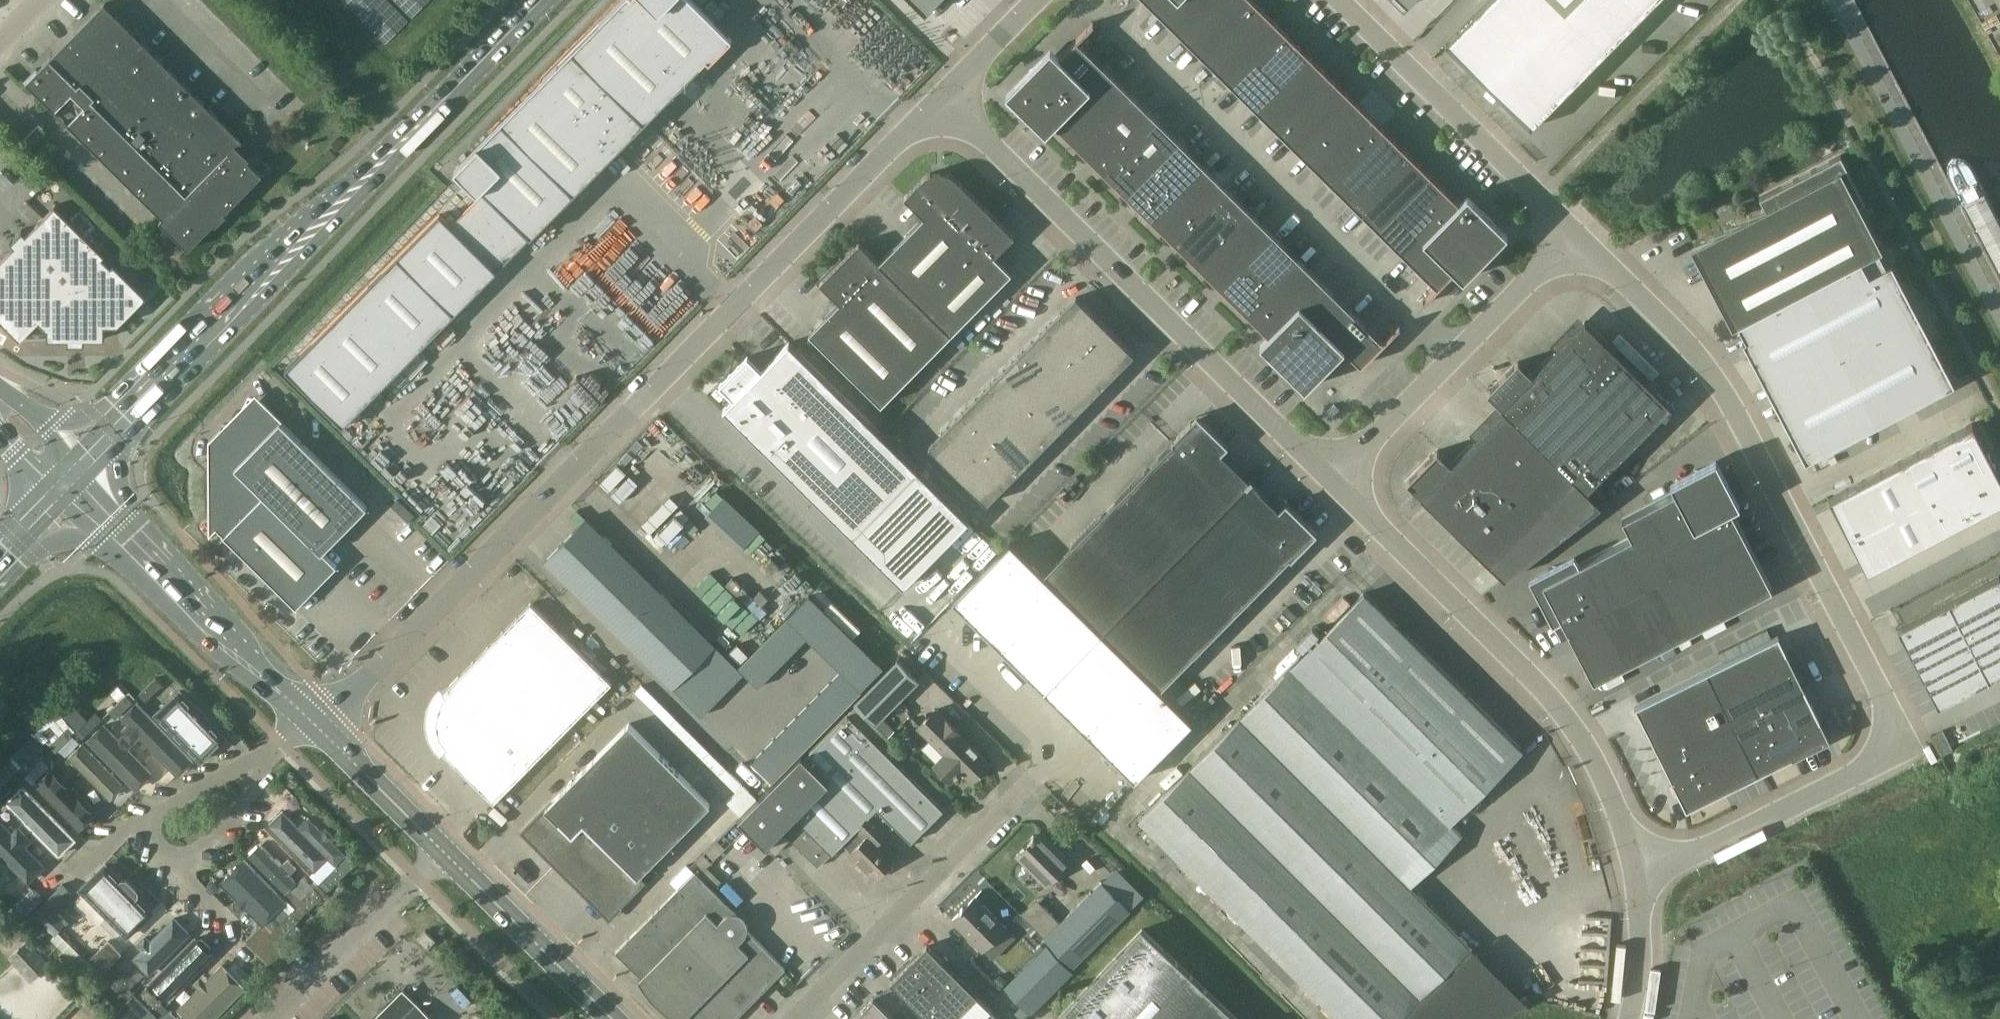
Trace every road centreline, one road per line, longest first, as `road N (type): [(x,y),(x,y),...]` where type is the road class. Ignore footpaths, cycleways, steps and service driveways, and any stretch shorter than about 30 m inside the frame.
road 1 (unclassified): [(1577,236),(1674,330),(1720,388),(1908,747),(1637,877)]
road 2 (unclassified): [(314,724),(945,106)]
road 3 (primary): [(69,482),(547,0)]
road 4 (unclassified): [(1332,481),(945,106)]
road 5 (unclassified): [(1637,877),(1611,795),(1571,725),(1332,481)]
road 6 (unclassified): [(1577,236),(1332,481)]
road 7 (tertiary): [(314,724),(69,482)]
road 8 (unclassified): [(1331,0),(1577,236)]
road 9 (unclassified): [(795,1018),(1019,794)]
road 10 (unclassified): [(443,856),(275,1018)]
road 11 (tertiary): [(610,1018),(443,856)]
road 12 (tertiary): [(443,856),(314,724)]
road 13 (unclassified): [(945,106),(1044,0)]
road 14 (unclassified): [(1631,1018),(1642,945),(1637,877)]
road 15 (residential): [(261,764),(223,770),(136,825)]
road 16 (residential): [(181,872),(247,801),(261,764)]

